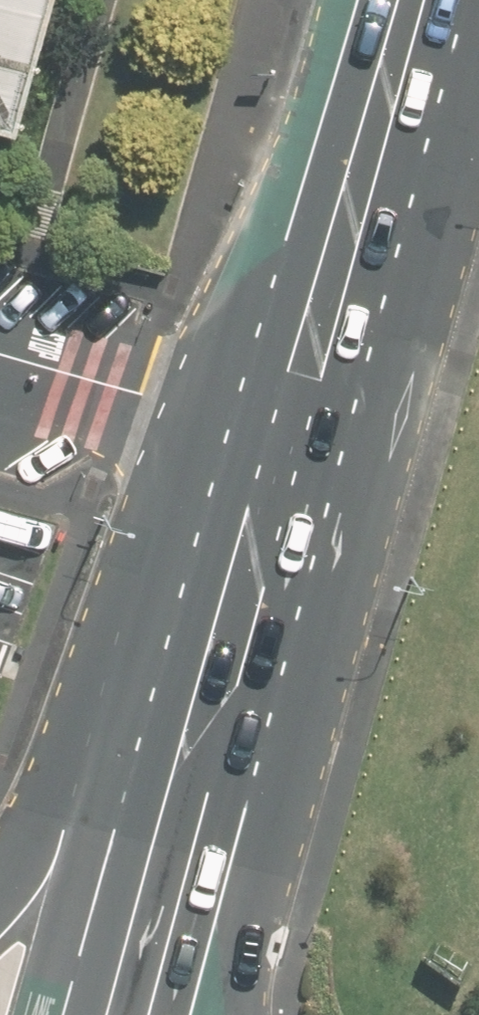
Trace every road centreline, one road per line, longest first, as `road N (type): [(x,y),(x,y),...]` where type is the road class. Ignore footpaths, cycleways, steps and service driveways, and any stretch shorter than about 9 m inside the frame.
road 1 (primary): [(415,0),(301,435)]
road 2 (primary): [(244,610),(124,1014)]
road 3 (primary): [(244,610),(257,872),(244,974),(250,1014)]
road 4 (primary): [(0,895),(244,610)]
road 5 (residential): [(0,350),(301,435)]
road 6 (primary): [(301,435),(244,610)]

